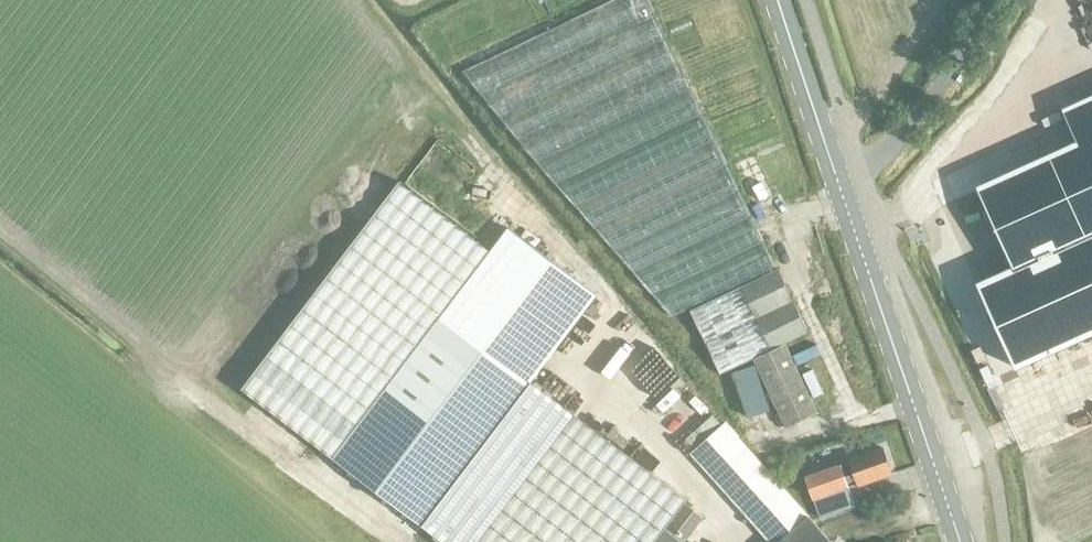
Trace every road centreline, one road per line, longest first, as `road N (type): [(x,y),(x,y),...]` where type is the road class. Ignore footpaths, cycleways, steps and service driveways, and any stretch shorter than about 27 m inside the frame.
road 1 (secondary): [(959,541),(778,0)]
road 2 (track): [(394,541),(165,375),(0,238)]

